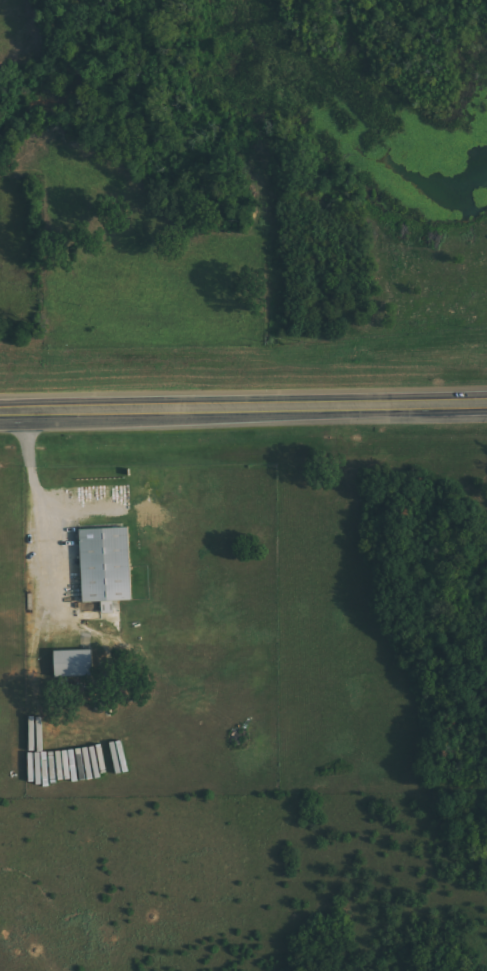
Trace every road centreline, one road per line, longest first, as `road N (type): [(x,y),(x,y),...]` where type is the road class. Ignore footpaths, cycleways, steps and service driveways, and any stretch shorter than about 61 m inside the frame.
road 1 (trunk): [(24,410),(486,405)]

